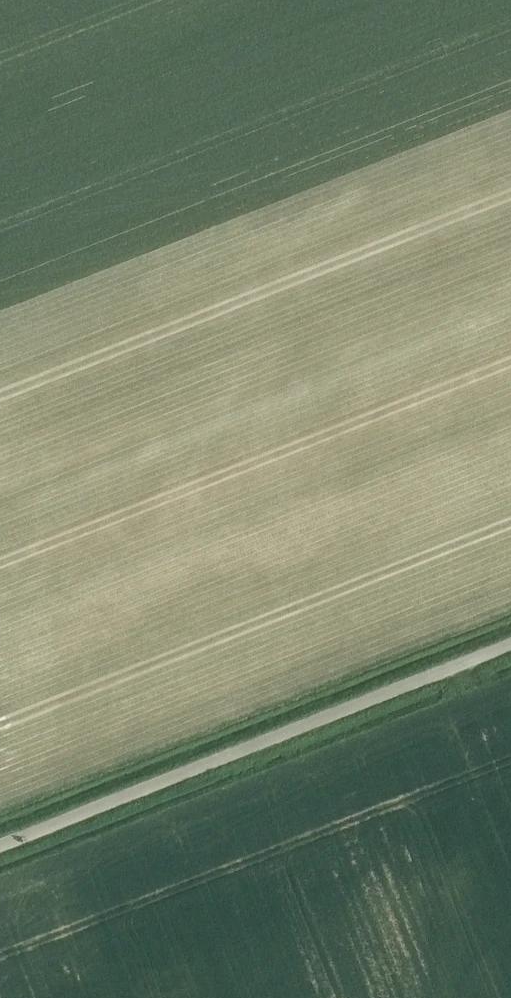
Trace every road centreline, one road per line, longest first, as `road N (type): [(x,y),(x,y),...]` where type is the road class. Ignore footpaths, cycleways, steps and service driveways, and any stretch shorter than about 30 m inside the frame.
road 1 (unclassified): [(0,847),(510,645)]

